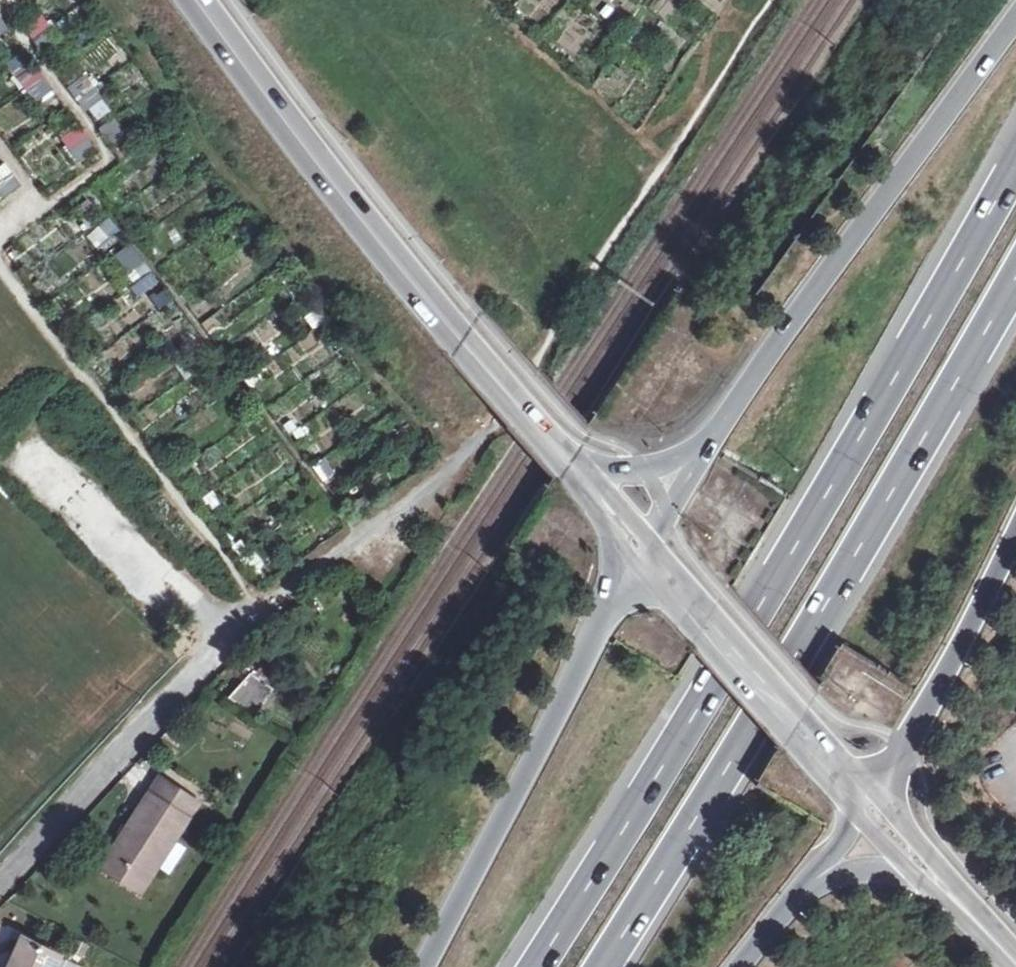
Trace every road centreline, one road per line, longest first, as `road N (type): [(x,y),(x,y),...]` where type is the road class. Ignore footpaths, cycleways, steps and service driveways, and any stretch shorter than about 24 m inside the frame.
road 1 (trunk): [(1015,163),(802,534),(536,966)]
road 2 (trunk): [(604,966),(1015,282)]
road 3 (trunk): [(1015,18),(704,447),(647,468),(584,477)]
road 4 (secondary): [(197,0),(287,121),(584,477)]
road 5 (track): [(459,450),(336,297),(124,0)]
road 6 (unclassified): [(0,881),(243,617),(268,597),(414,528)]
road 7 (trunk): [(604,504),(620,587),(424,966)]
road 8 (track): [(0,268),(198,523),(239,590),(243,617)]
road 9 (secondary): [(604,504),(835,762)]
road 10 (trunk): [(896,828),(889,783),(1015,526)]
road 11 (trunk): [(801,892),(856,818),(835,762)]
road 12 (trunk): [(801,892),(870,867),(933,873)]

